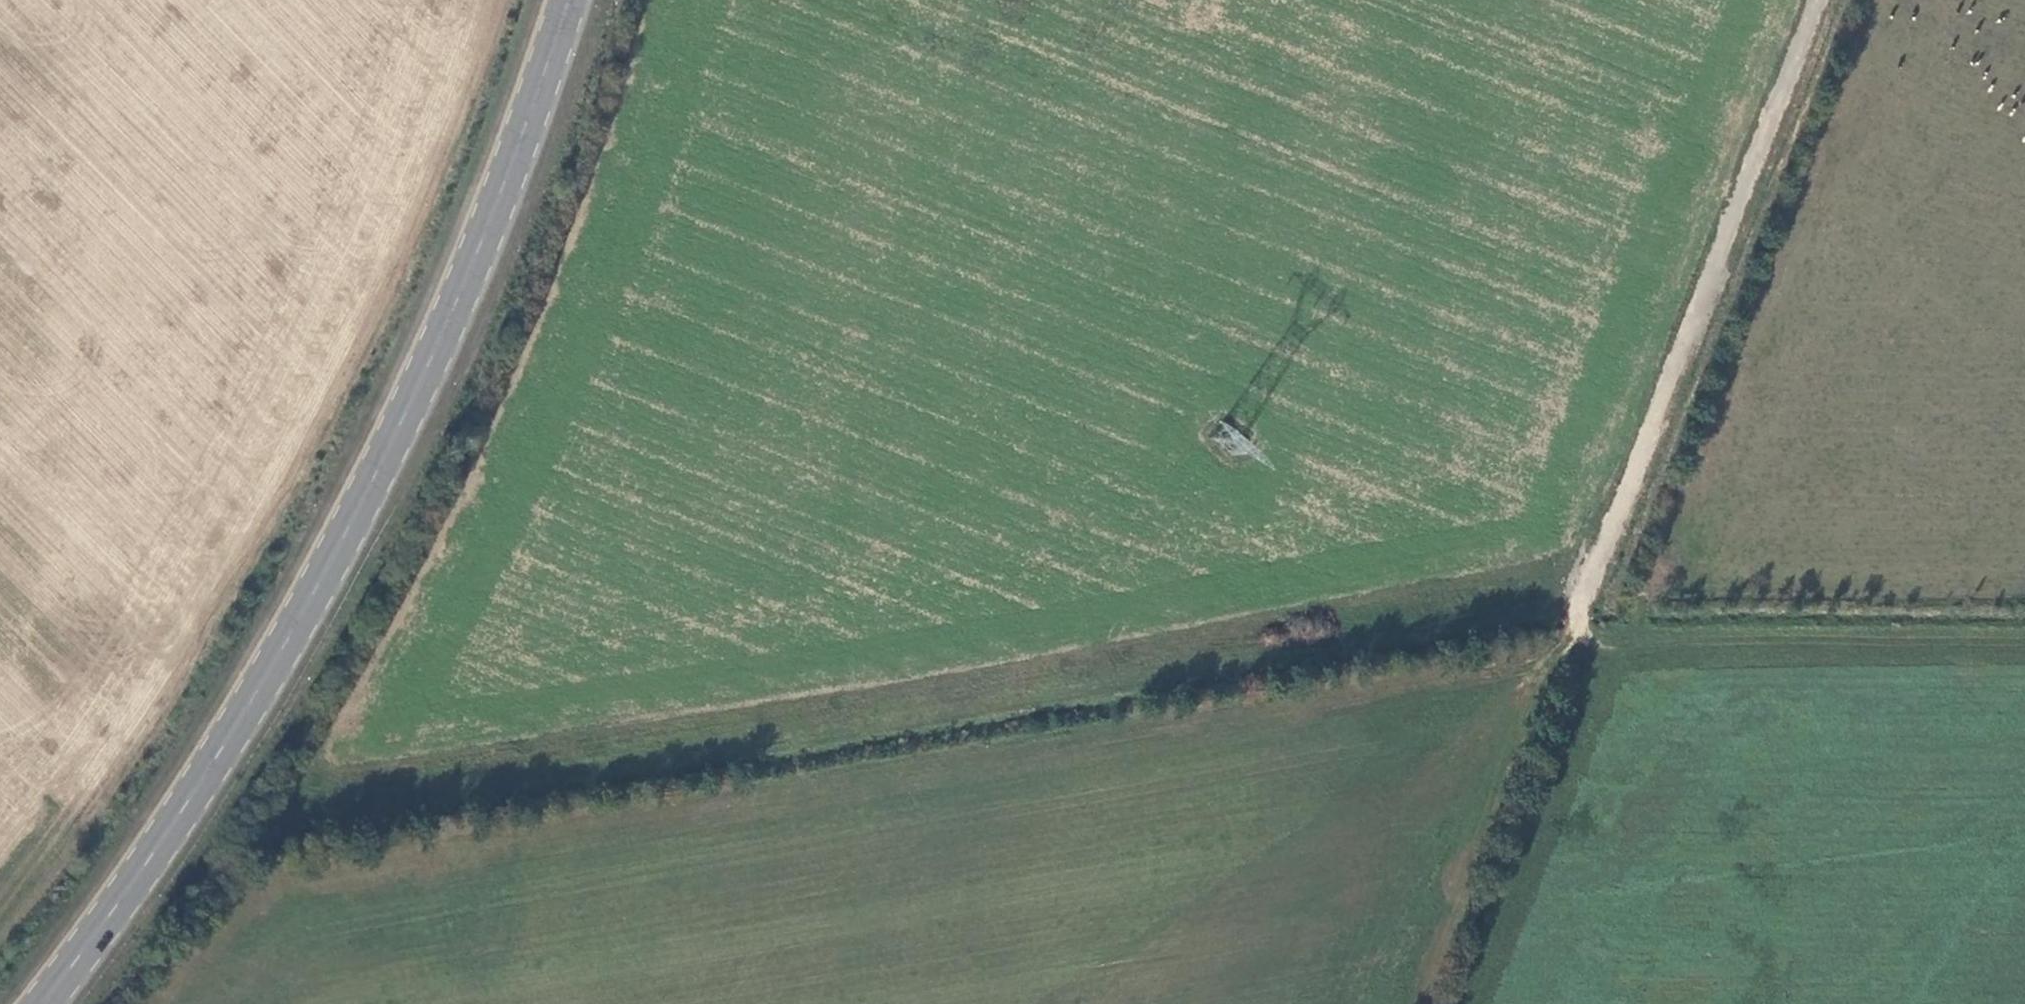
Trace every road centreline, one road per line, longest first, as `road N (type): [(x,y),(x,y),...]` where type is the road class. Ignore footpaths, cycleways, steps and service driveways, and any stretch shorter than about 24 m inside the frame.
road 1 (primary): [(567,0),(427,367),(281,646),(48,1003)]
road 2 (track): [(1822,0),(1580,629)]

